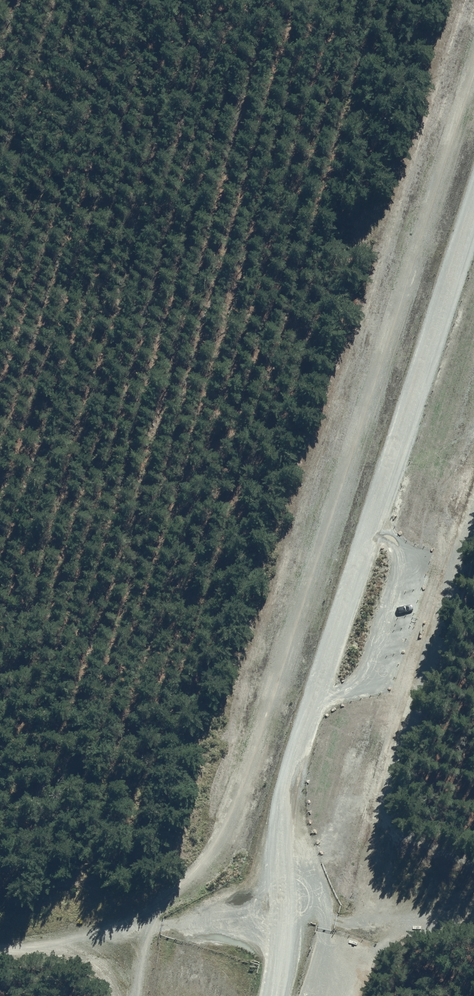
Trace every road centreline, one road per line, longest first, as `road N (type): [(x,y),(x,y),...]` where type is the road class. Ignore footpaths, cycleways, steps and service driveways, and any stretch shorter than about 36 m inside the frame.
road 1 (track): [(134,995),(150,928),(233,802),(256,745),(473,67)]
road 2 (unclassified): [(278,921),(286,787),(473,192)]
road 3 (track): [(473,562),(360,995)]
road 4 (track): [(278,921),(0,943)]
road 5 (unclassified): [(278,921),(473,912)]

